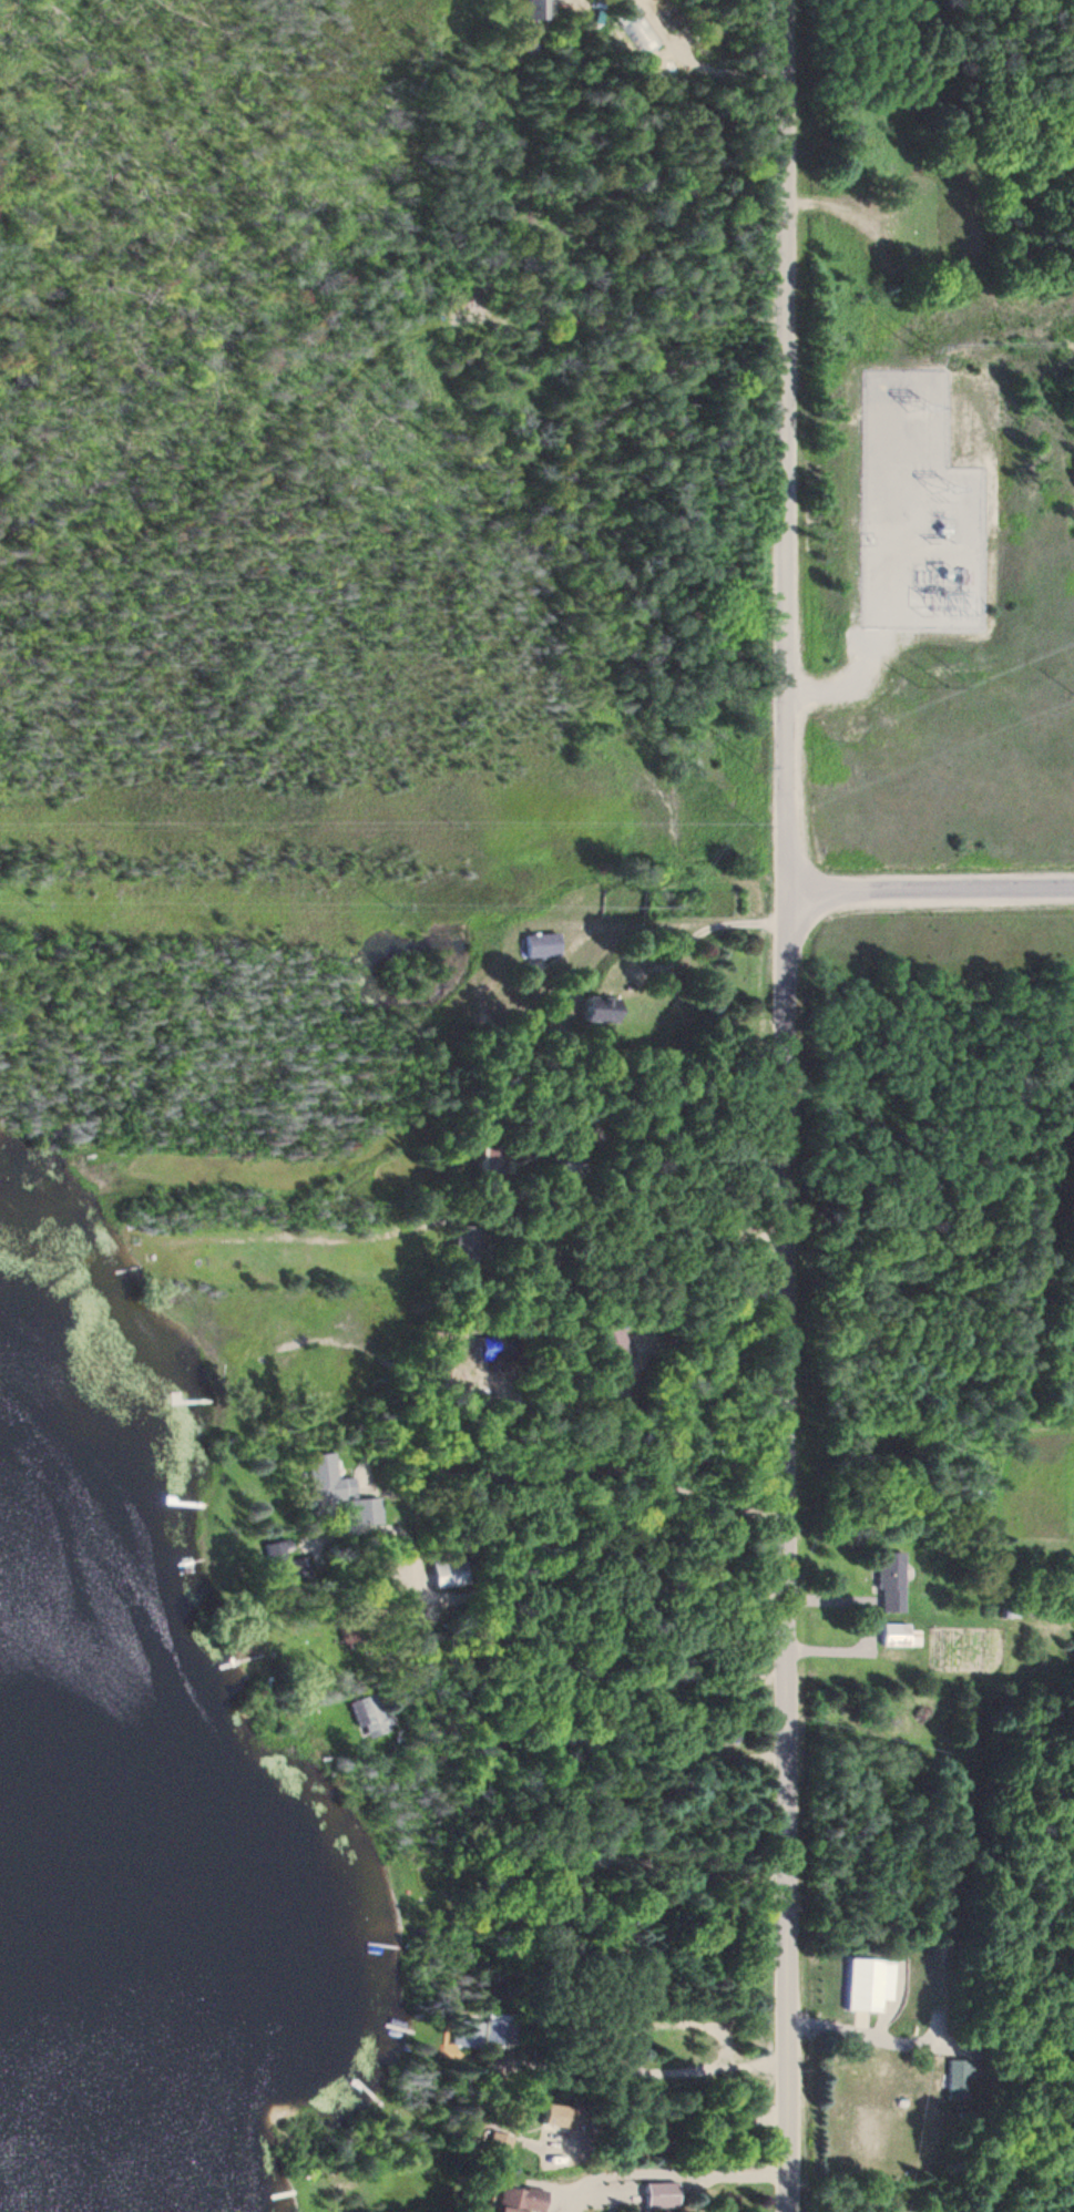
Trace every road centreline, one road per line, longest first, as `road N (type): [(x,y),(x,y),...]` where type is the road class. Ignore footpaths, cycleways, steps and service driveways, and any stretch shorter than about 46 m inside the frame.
road 1 (residential): [(792,2211),(792,0)]
road 2 (residential): [(787,893),(1073,892)]

